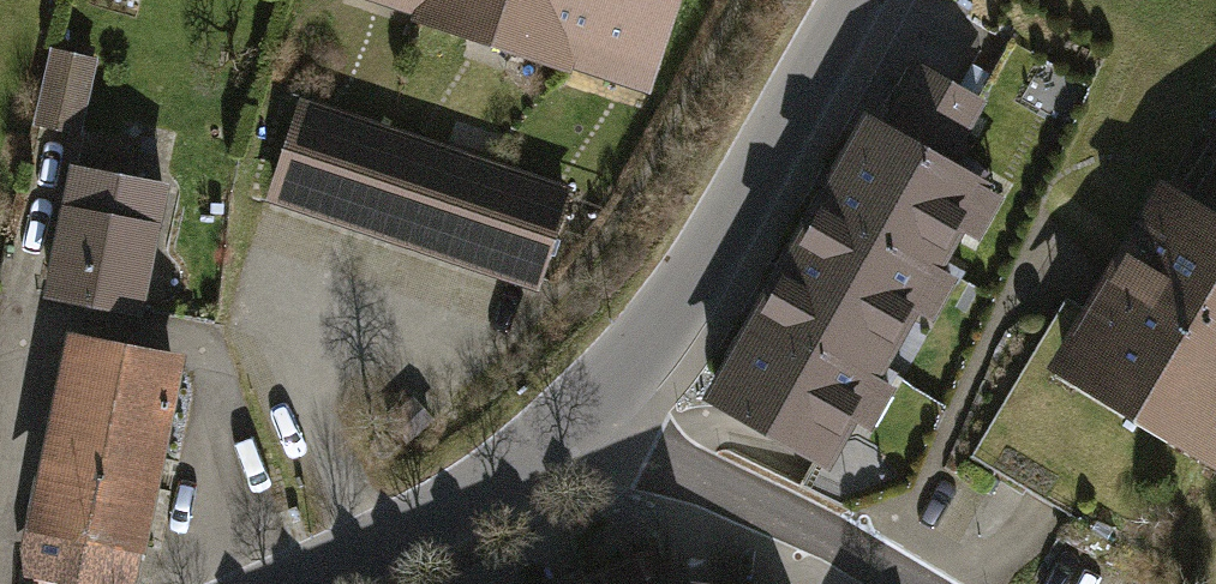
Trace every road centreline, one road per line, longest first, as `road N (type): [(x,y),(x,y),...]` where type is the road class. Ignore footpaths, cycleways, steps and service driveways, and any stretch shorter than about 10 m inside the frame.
road 1 (tertiary): [(857,0),(683,302),(583,419)]
road 2 (residential): [(583,419),(716,497),(892,583)]
road 3 (tertiary): [(583,419),(484,493),(294,583)]

